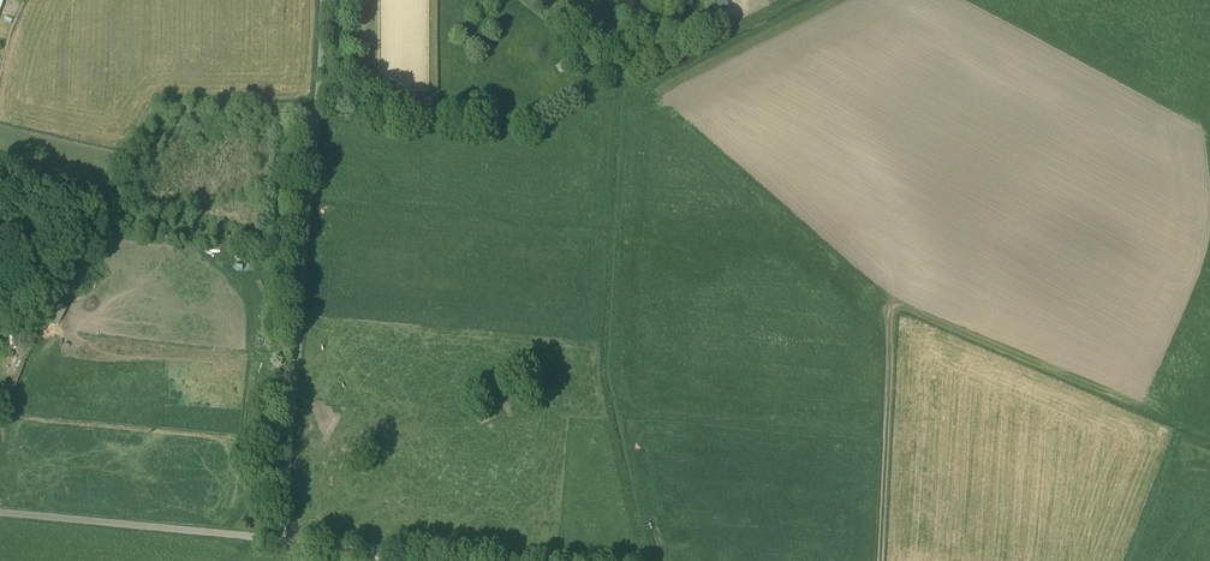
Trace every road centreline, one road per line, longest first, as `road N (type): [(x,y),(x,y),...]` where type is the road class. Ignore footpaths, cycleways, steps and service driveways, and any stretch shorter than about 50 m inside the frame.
road 1 (track): [(280,539),(323,0)]
road 2 (track): [(280,539),(0,514)]
road 3 (track): [(881,560),(894,314)]
road 4 (track): [(509,560),(378,549)]

